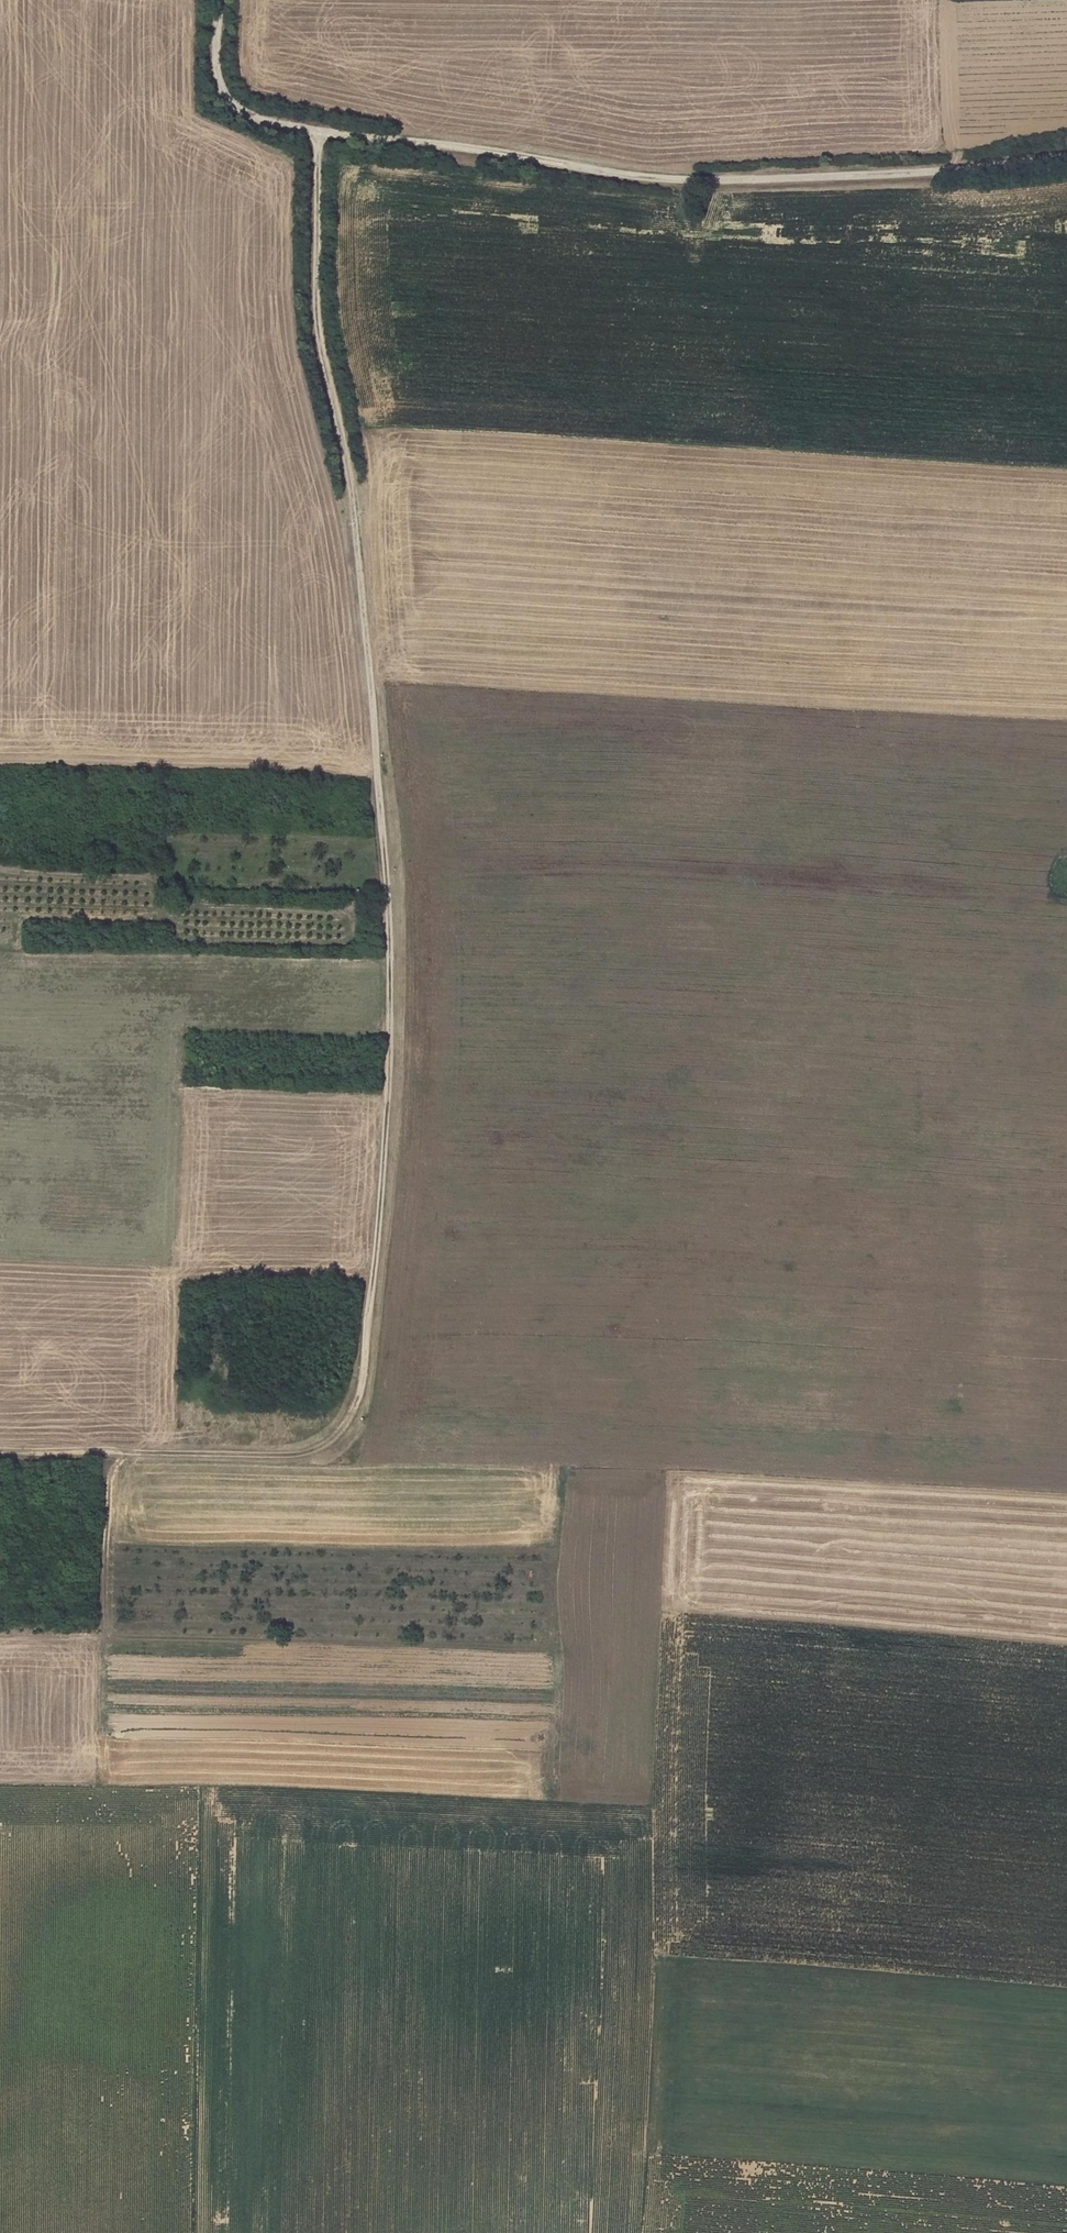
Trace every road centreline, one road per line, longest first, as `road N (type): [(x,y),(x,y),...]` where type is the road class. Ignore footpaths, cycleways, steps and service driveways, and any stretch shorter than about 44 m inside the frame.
road 1 (track): [(316,131),(316,318),(353,492),(386,876),(387,1161),(364,1378),(345,1422),(323,1447),(293,1456),(0,1449)]
road 2 (track): [(1066,153),(964,169),(679,179),(316,131),(260,120),(228,100),(217,50),(220,0)]

